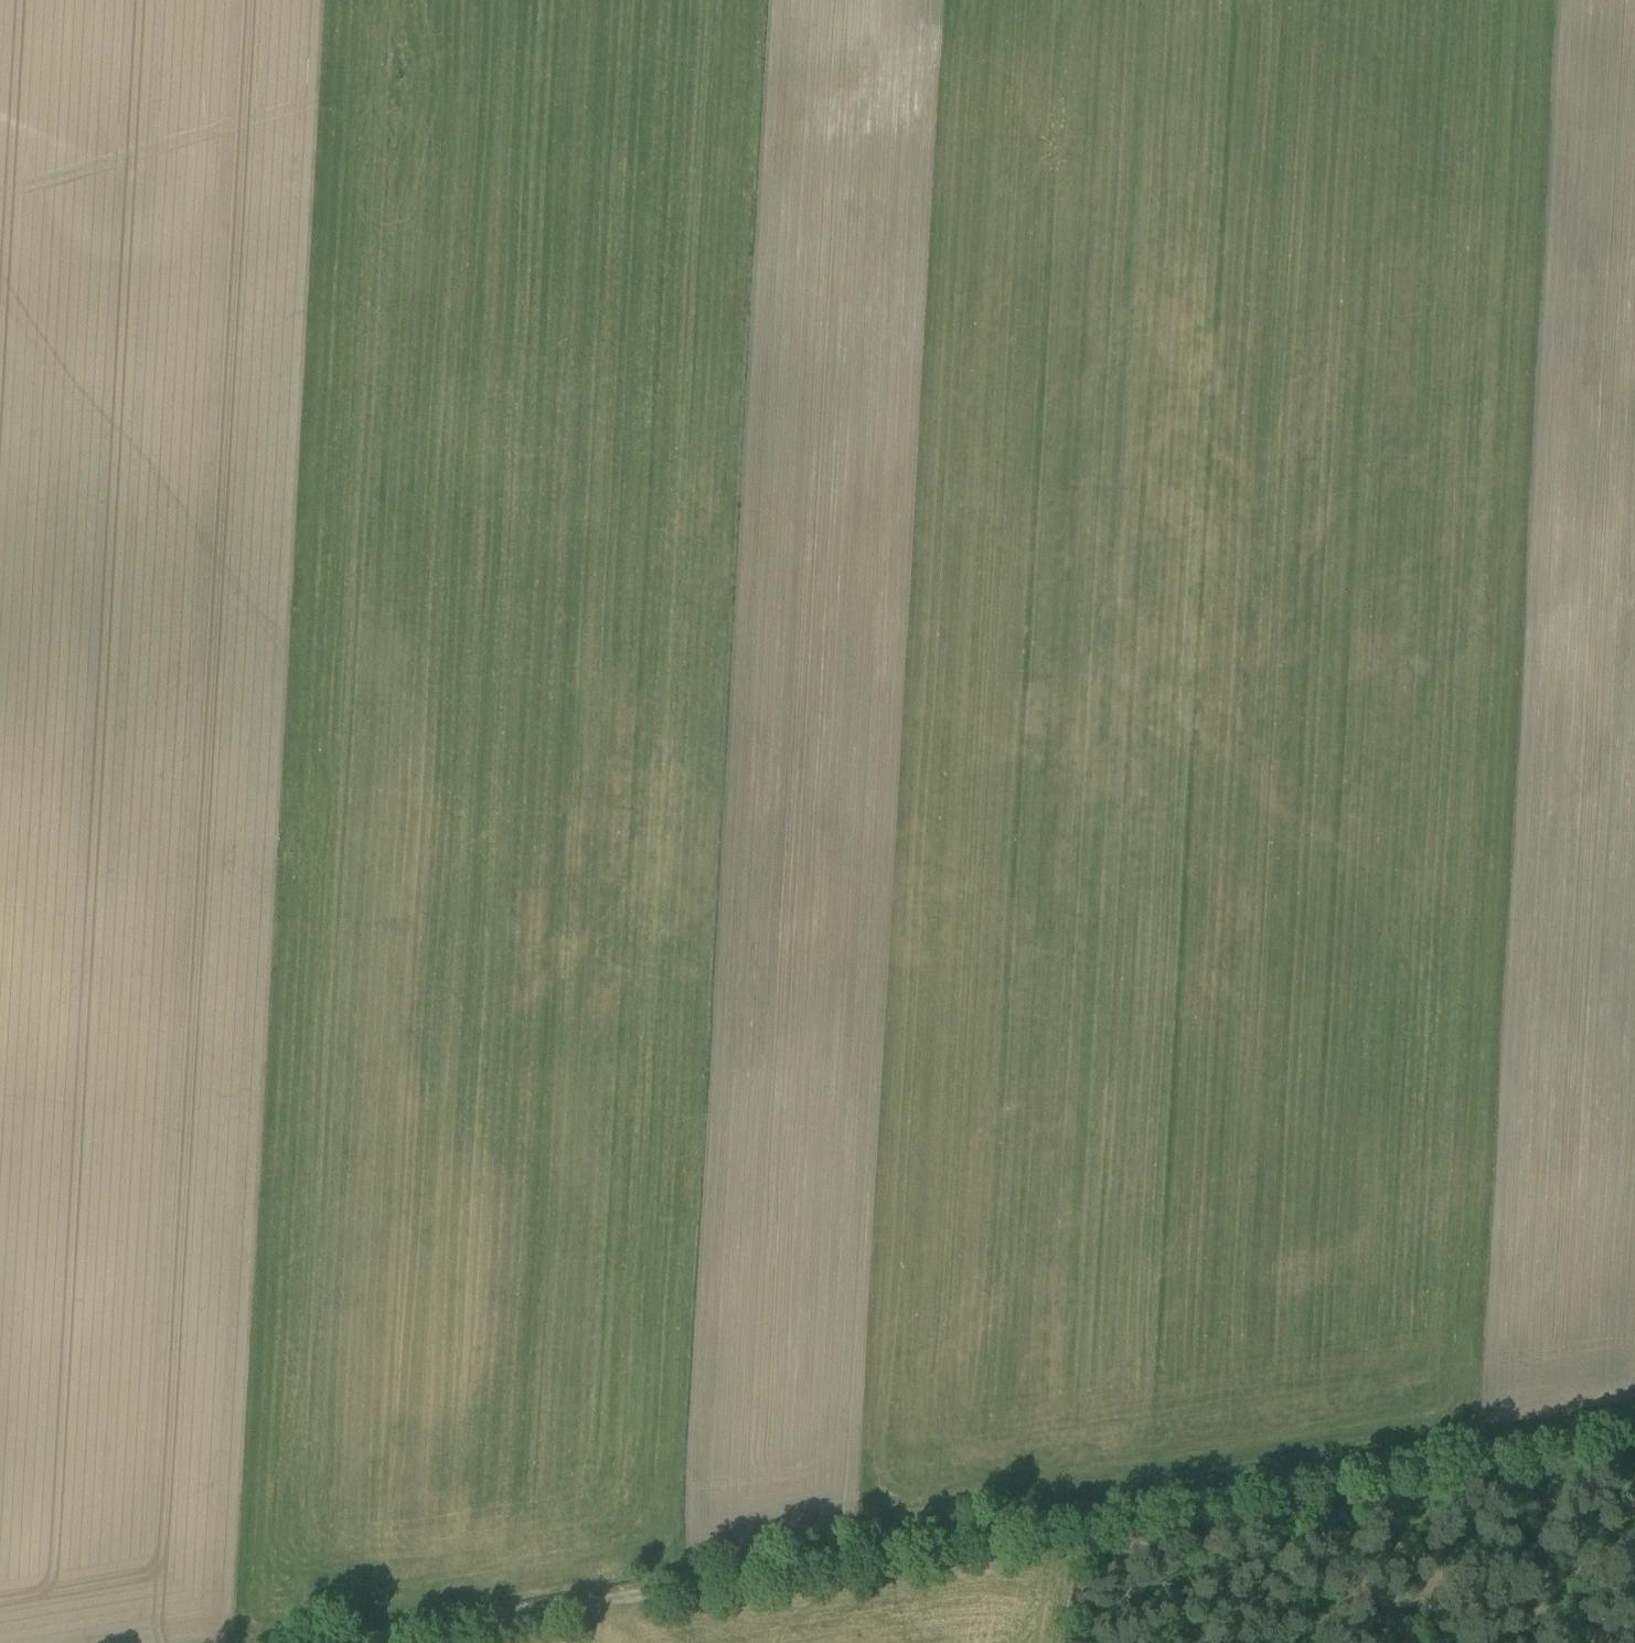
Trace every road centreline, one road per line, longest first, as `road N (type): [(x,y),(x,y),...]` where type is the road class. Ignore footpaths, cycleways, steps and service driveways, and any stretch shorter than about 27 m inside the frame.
road 1 (track): [(1634,1424),(351,1642)]

